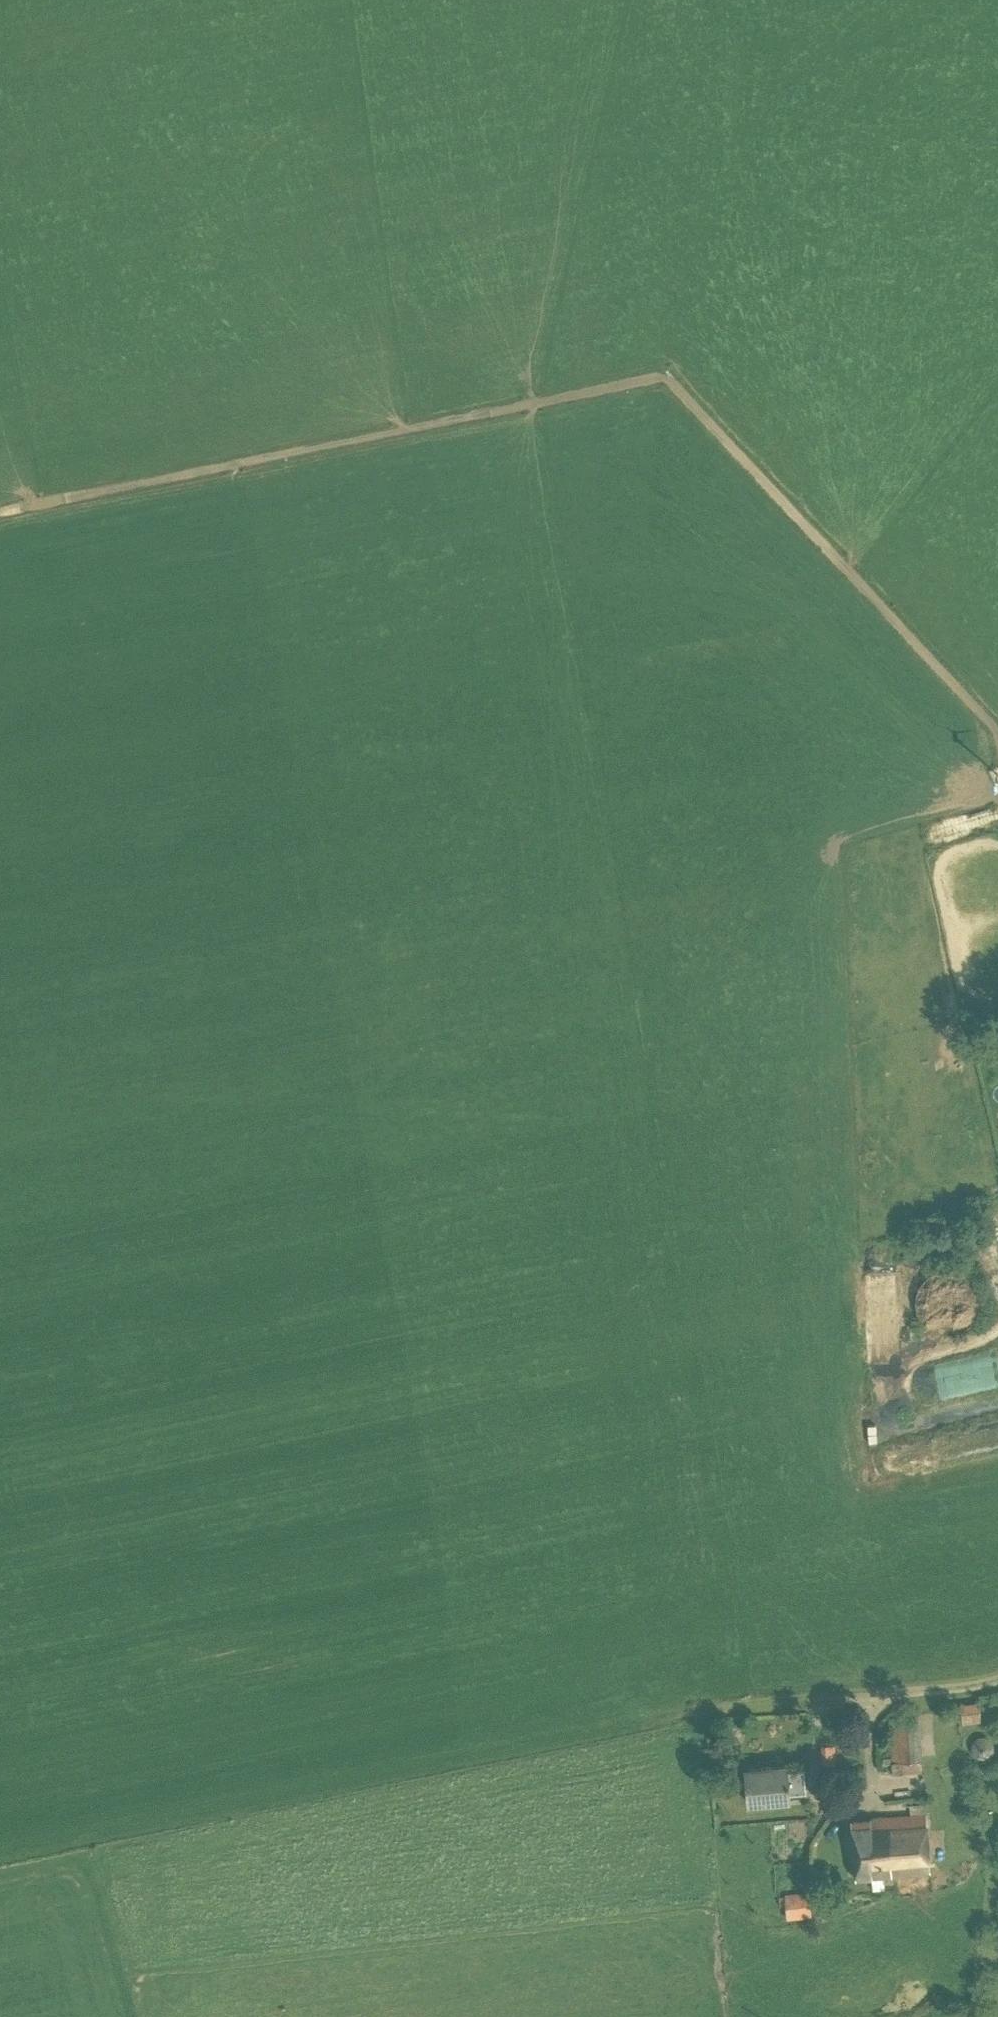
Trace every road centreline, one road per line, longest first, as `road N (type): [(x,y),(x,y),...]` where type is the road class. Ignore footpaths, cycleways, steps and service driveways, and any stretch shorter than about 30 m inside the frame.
road 1 (track): [(865,1698),(688,1714)]
road 2 (track): [(865,1698),(997,1680)]

